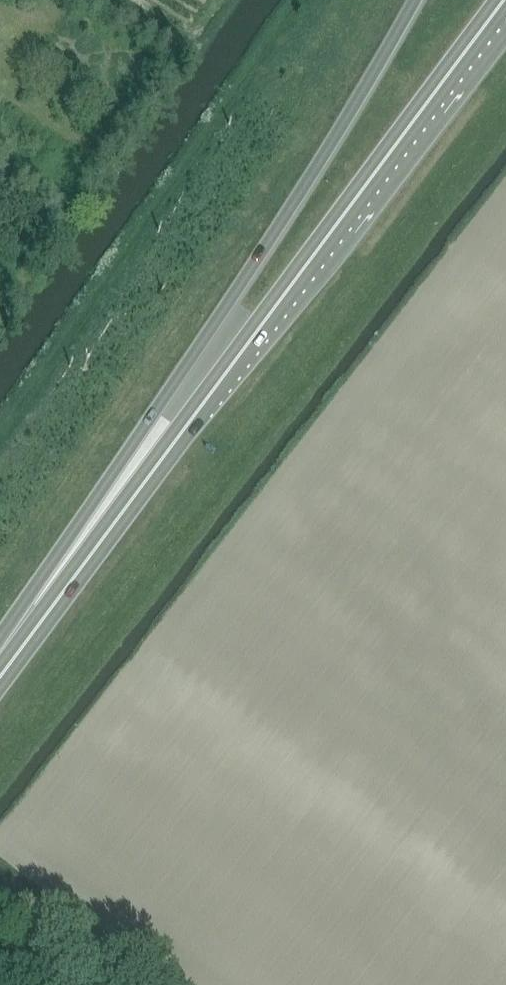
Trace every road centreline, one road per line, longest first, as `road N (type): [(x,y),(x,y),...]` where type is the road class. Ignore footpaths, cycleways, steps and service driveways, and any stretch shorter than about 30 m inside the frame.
road 1 (trunk): [(0,677),(505,0)]
road 2 (trunk): [(417,0),(0,669)]

